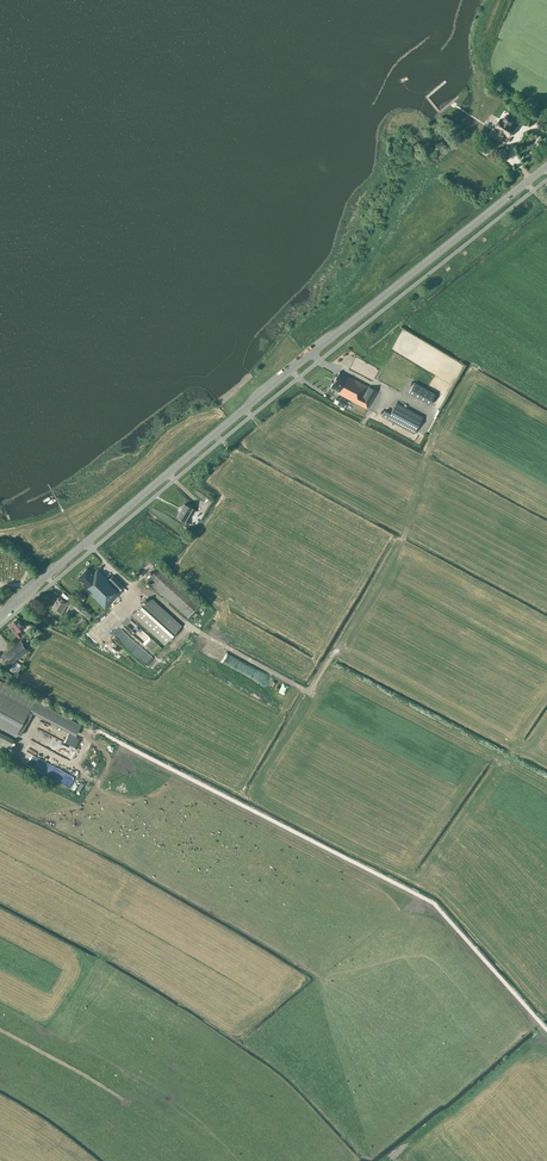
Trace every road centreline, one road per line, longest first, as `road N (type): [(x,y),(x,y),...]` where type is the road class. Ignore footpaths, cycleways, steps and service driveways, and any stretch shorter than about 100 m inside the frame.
road 1 (secondary): [(0,616),(546,166)]

